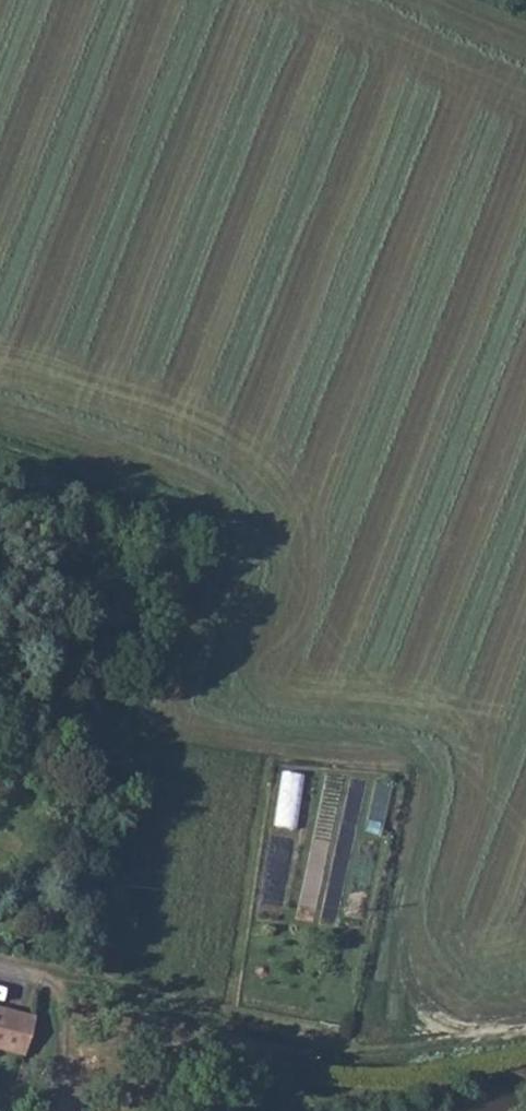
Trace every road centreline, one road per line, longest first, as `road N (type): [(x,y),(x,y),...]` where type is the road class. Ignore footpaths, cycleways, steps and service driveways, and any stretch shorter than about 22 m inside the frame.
road 1 (track): [(525,1032),(436,1051),(365,1053),(299,1043),(225,1009),(40,980)]

